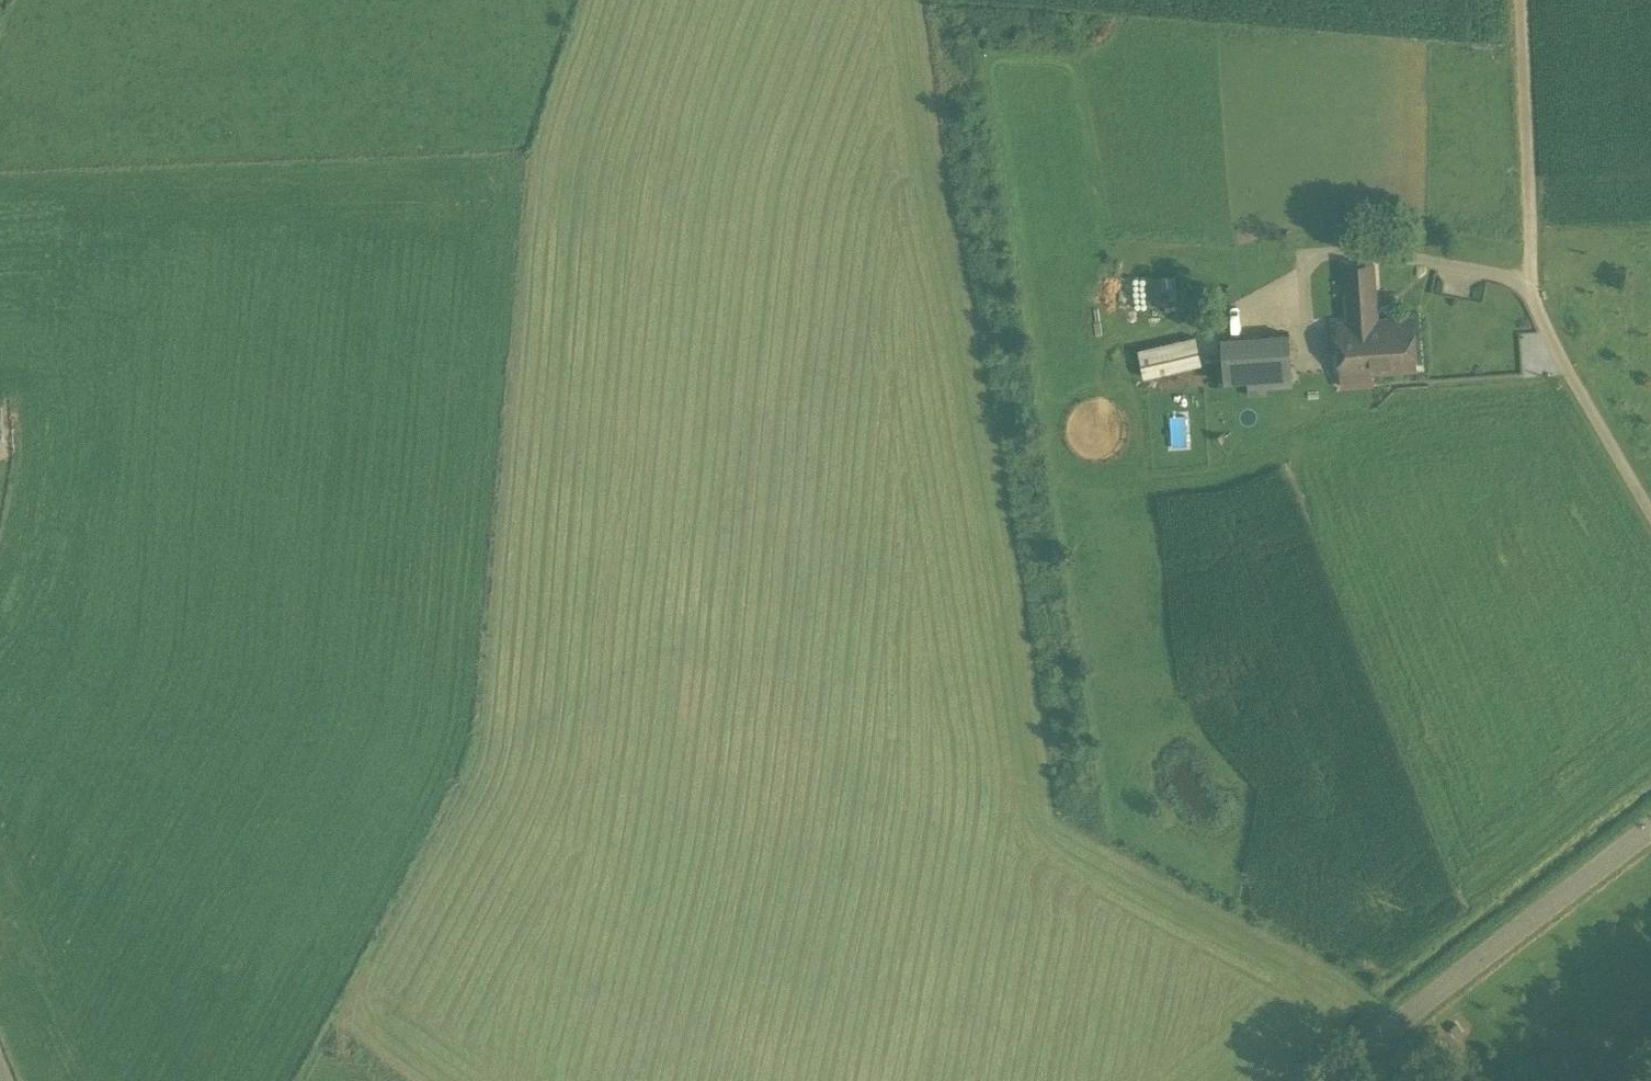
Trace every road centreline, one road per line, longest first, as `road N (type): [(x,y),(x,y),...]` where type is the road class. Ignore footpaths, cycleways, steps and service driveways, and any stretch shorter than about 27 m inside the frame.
road 1 (unclassified): [(1516,0),(1532,291),(1551,339),(1650,512)]
road 2 (unclassified): [(1330,1080),(1650,828)]

